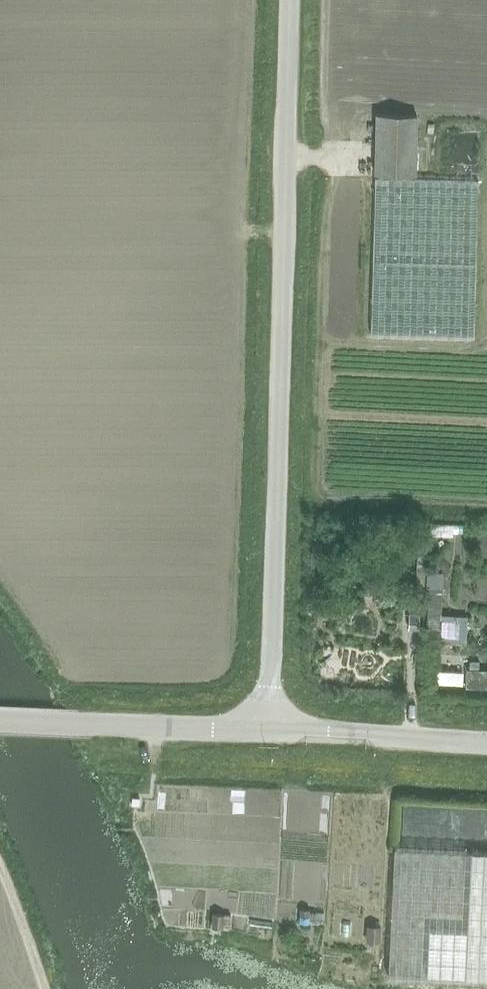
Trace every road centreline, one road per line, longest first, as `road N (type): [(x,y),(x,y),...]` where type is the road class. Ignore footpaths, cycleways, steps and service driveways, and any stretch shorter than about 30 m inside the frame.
road 1 (unclassified): [(272,735),(290,0)]
road 2 (residential): [(272,735),(0,720)]
road 3 (residential): [(486,746),(272,735)]

